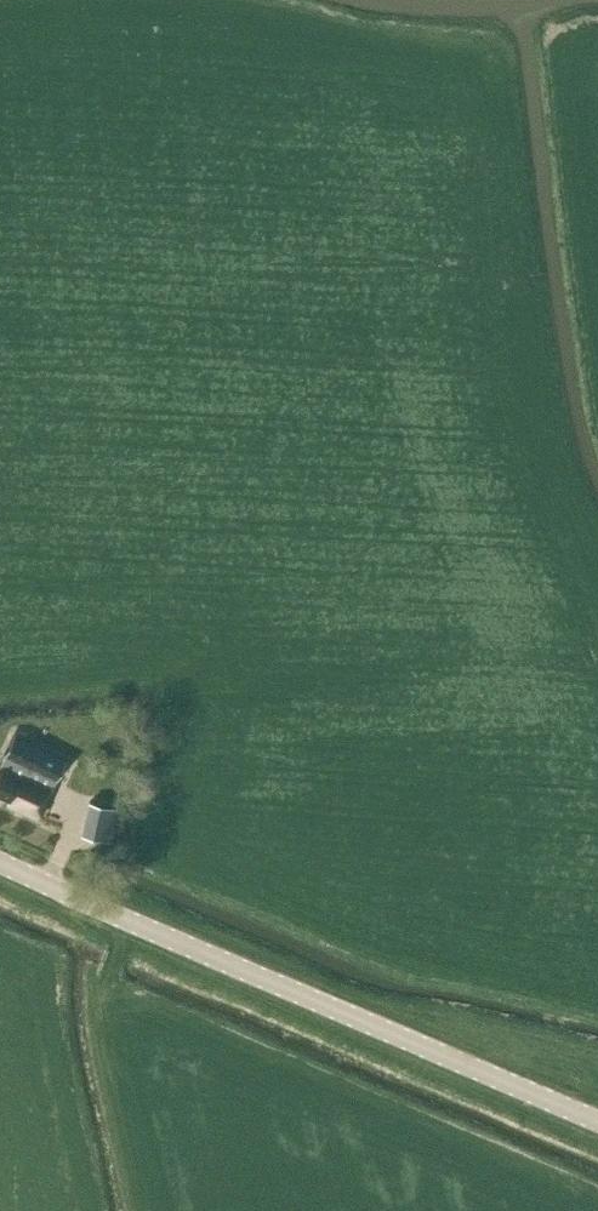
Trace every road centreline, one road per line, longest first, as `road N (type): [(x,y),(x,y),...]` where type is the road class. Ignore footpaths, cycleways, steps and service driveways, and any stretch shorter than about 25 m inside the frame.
road 1 (tertiary): [(597,1121),(0,861)]

